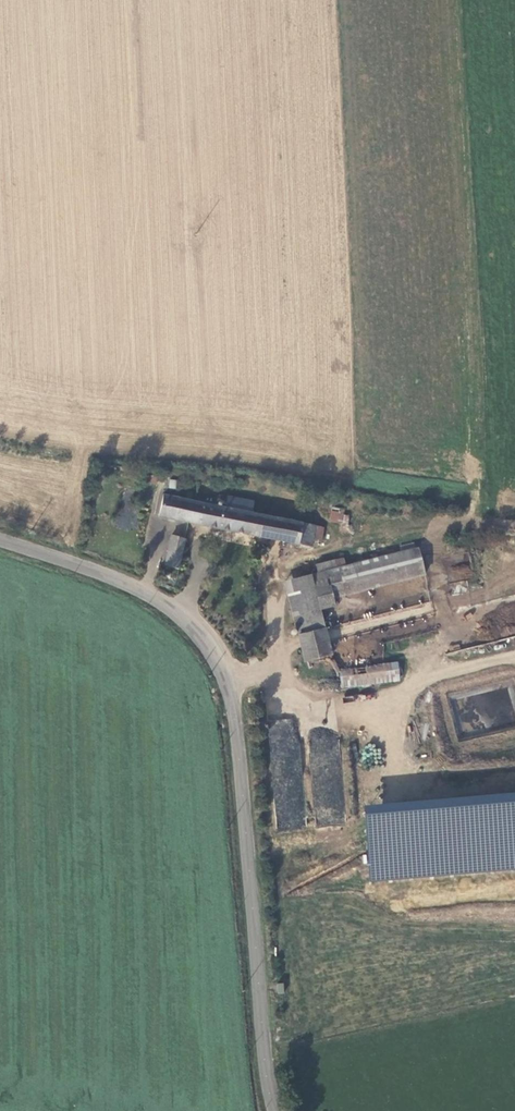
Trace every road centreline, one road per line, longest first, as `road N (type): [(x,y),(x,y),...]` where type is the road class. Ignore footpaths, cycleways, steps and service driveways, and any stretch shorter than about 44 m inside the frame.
road 1 (tertiary): [(0,540),(161,599),(215,658),(238,756),(273,1110)]

